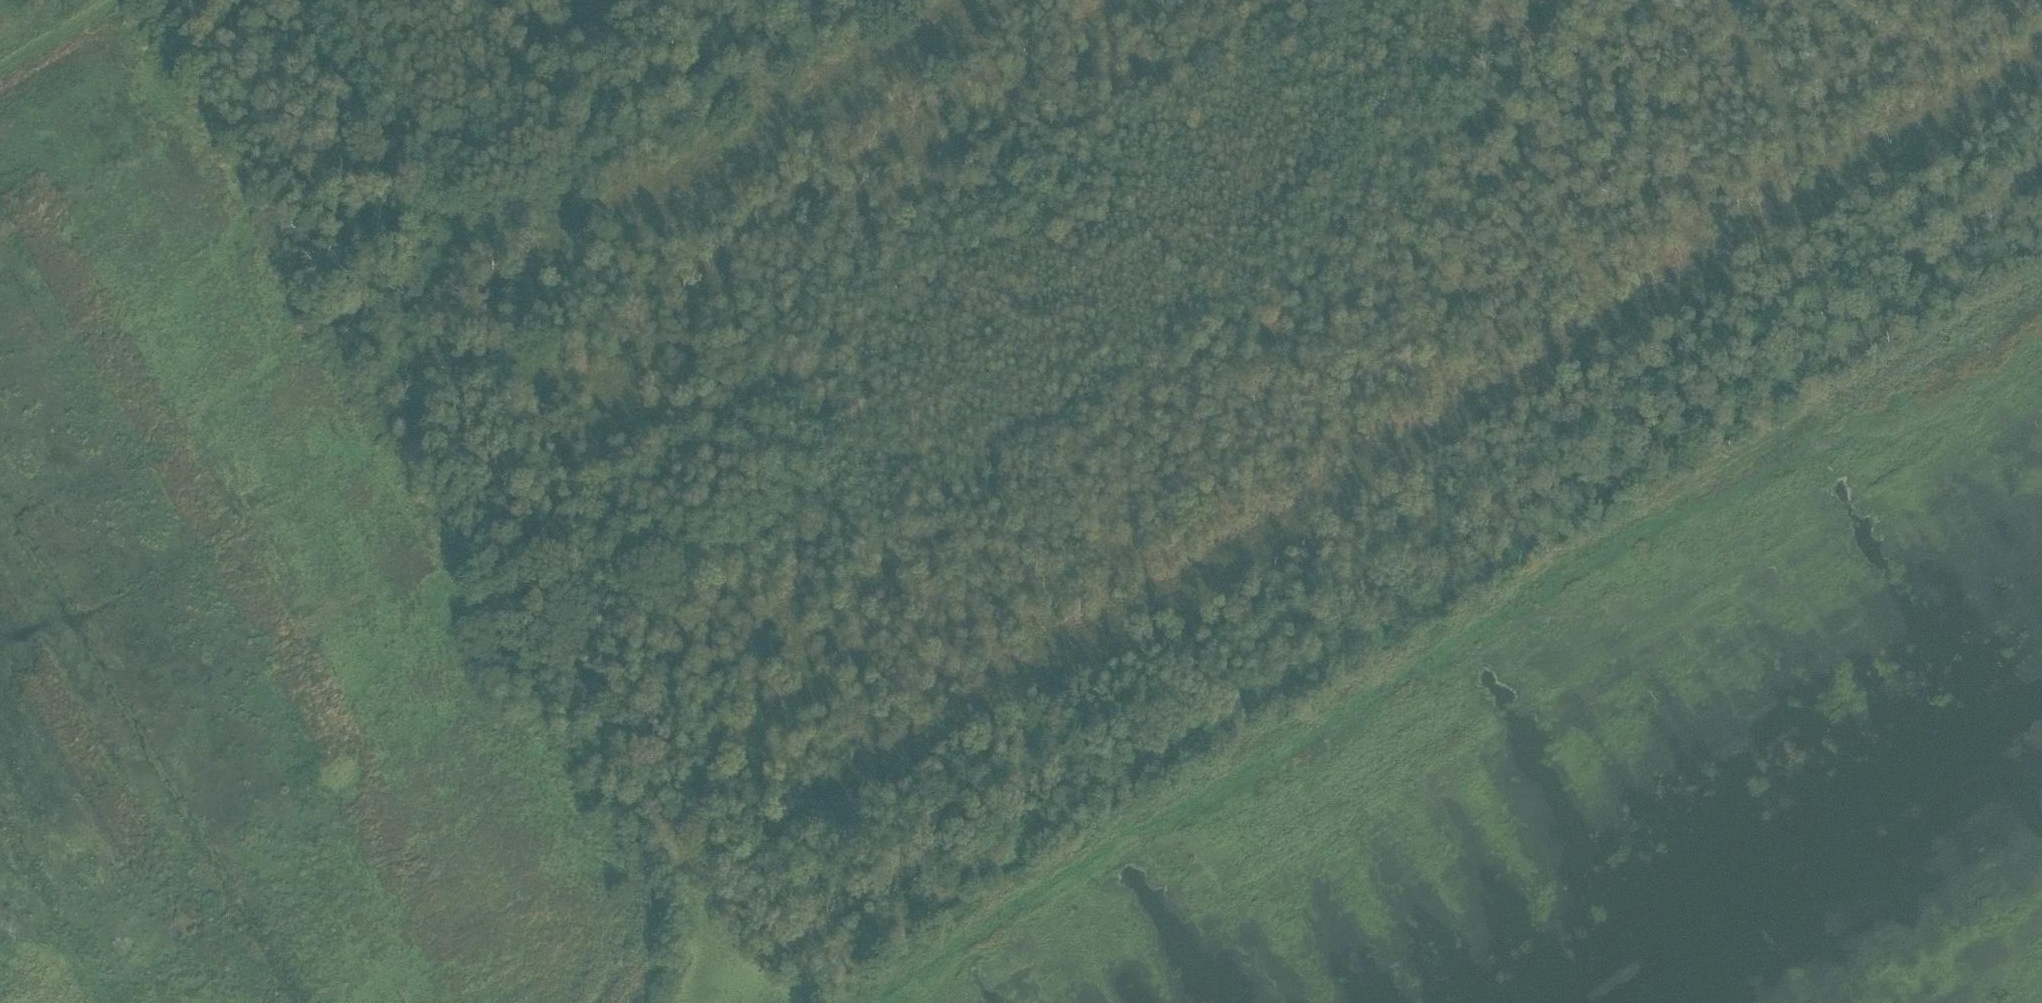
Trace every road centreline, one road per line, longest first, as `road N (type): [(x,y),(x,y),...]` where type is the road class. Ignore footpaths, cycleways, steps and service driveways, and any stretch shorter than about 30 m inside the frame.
road 1 (track): [(112,0),(0,65)]

